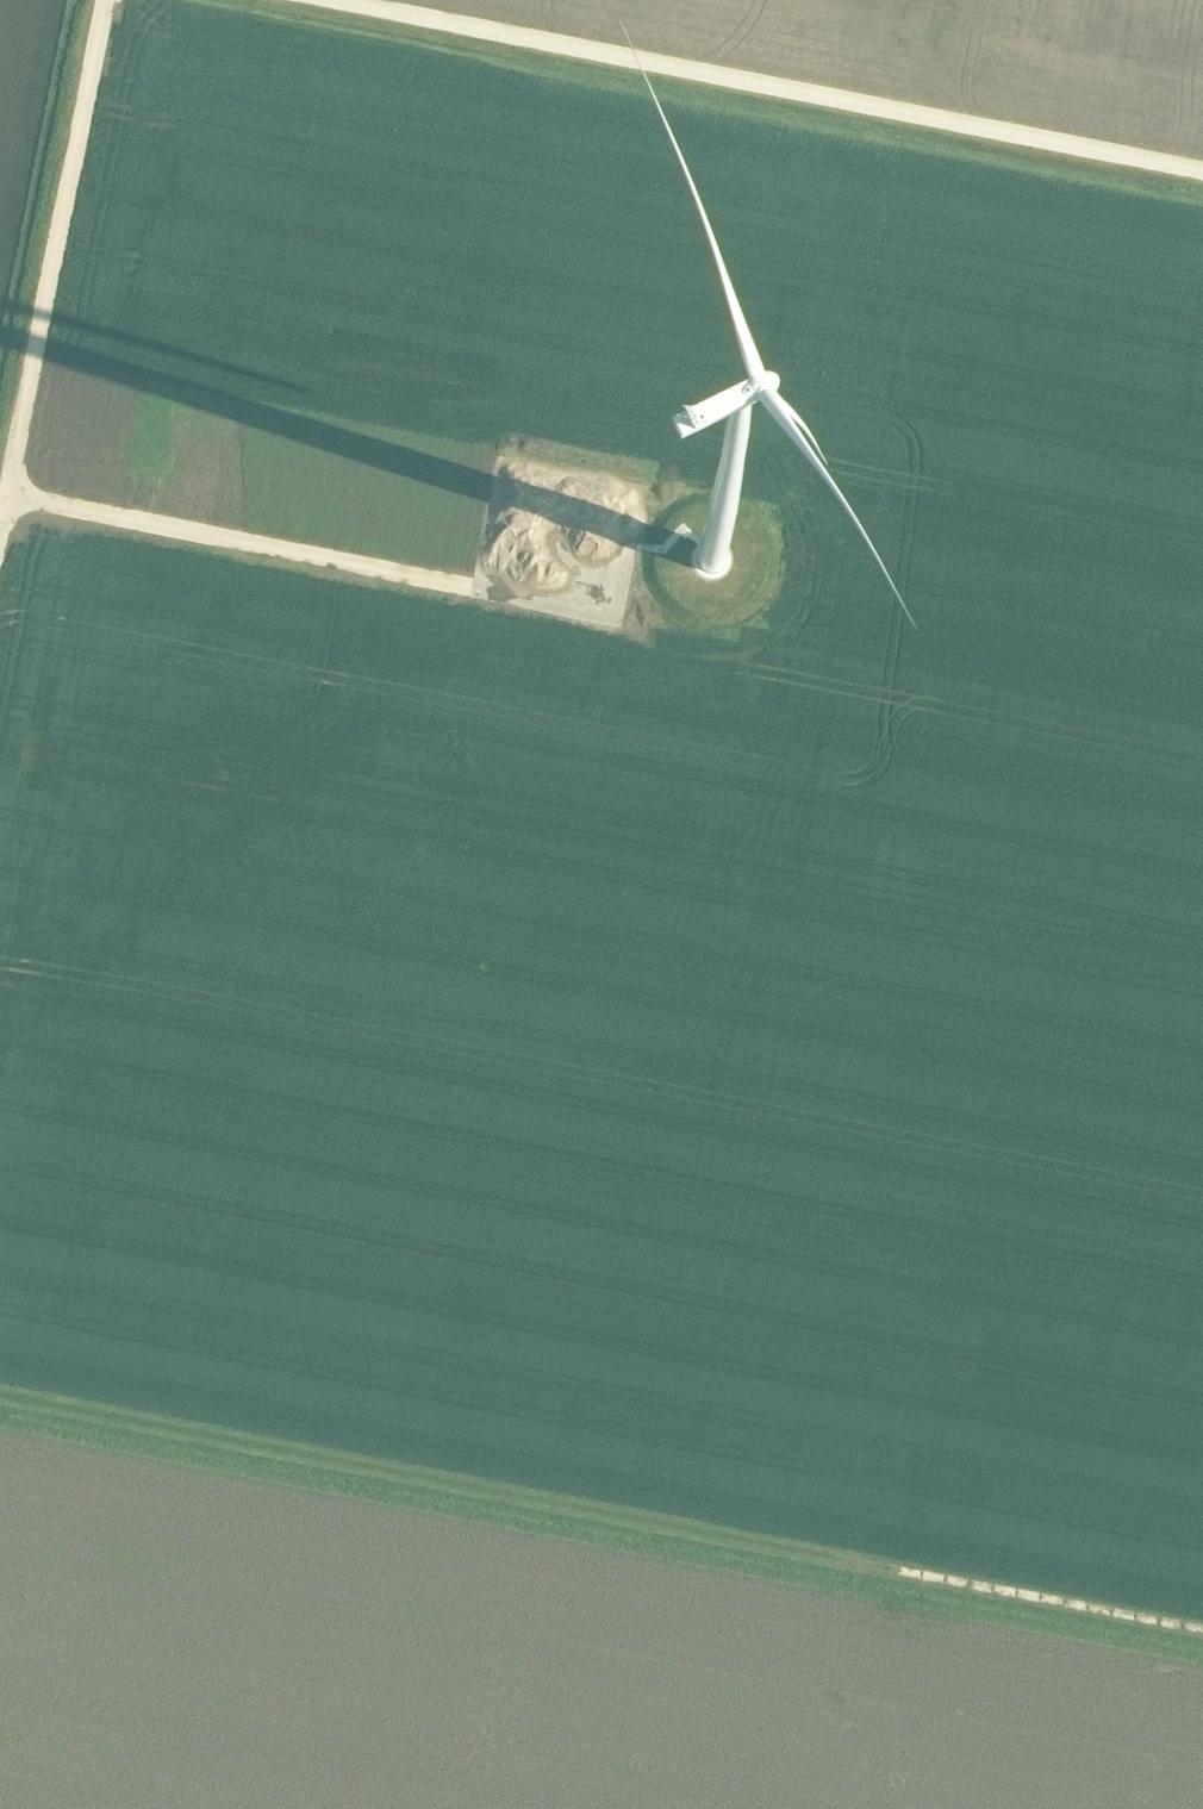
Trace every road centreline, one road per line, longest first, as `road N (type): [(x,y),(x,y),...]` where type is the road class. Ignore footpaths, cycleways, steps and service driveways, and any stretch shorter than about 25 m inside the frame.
road 1 (unclassified): [(1202,1623),(858,1555)]

